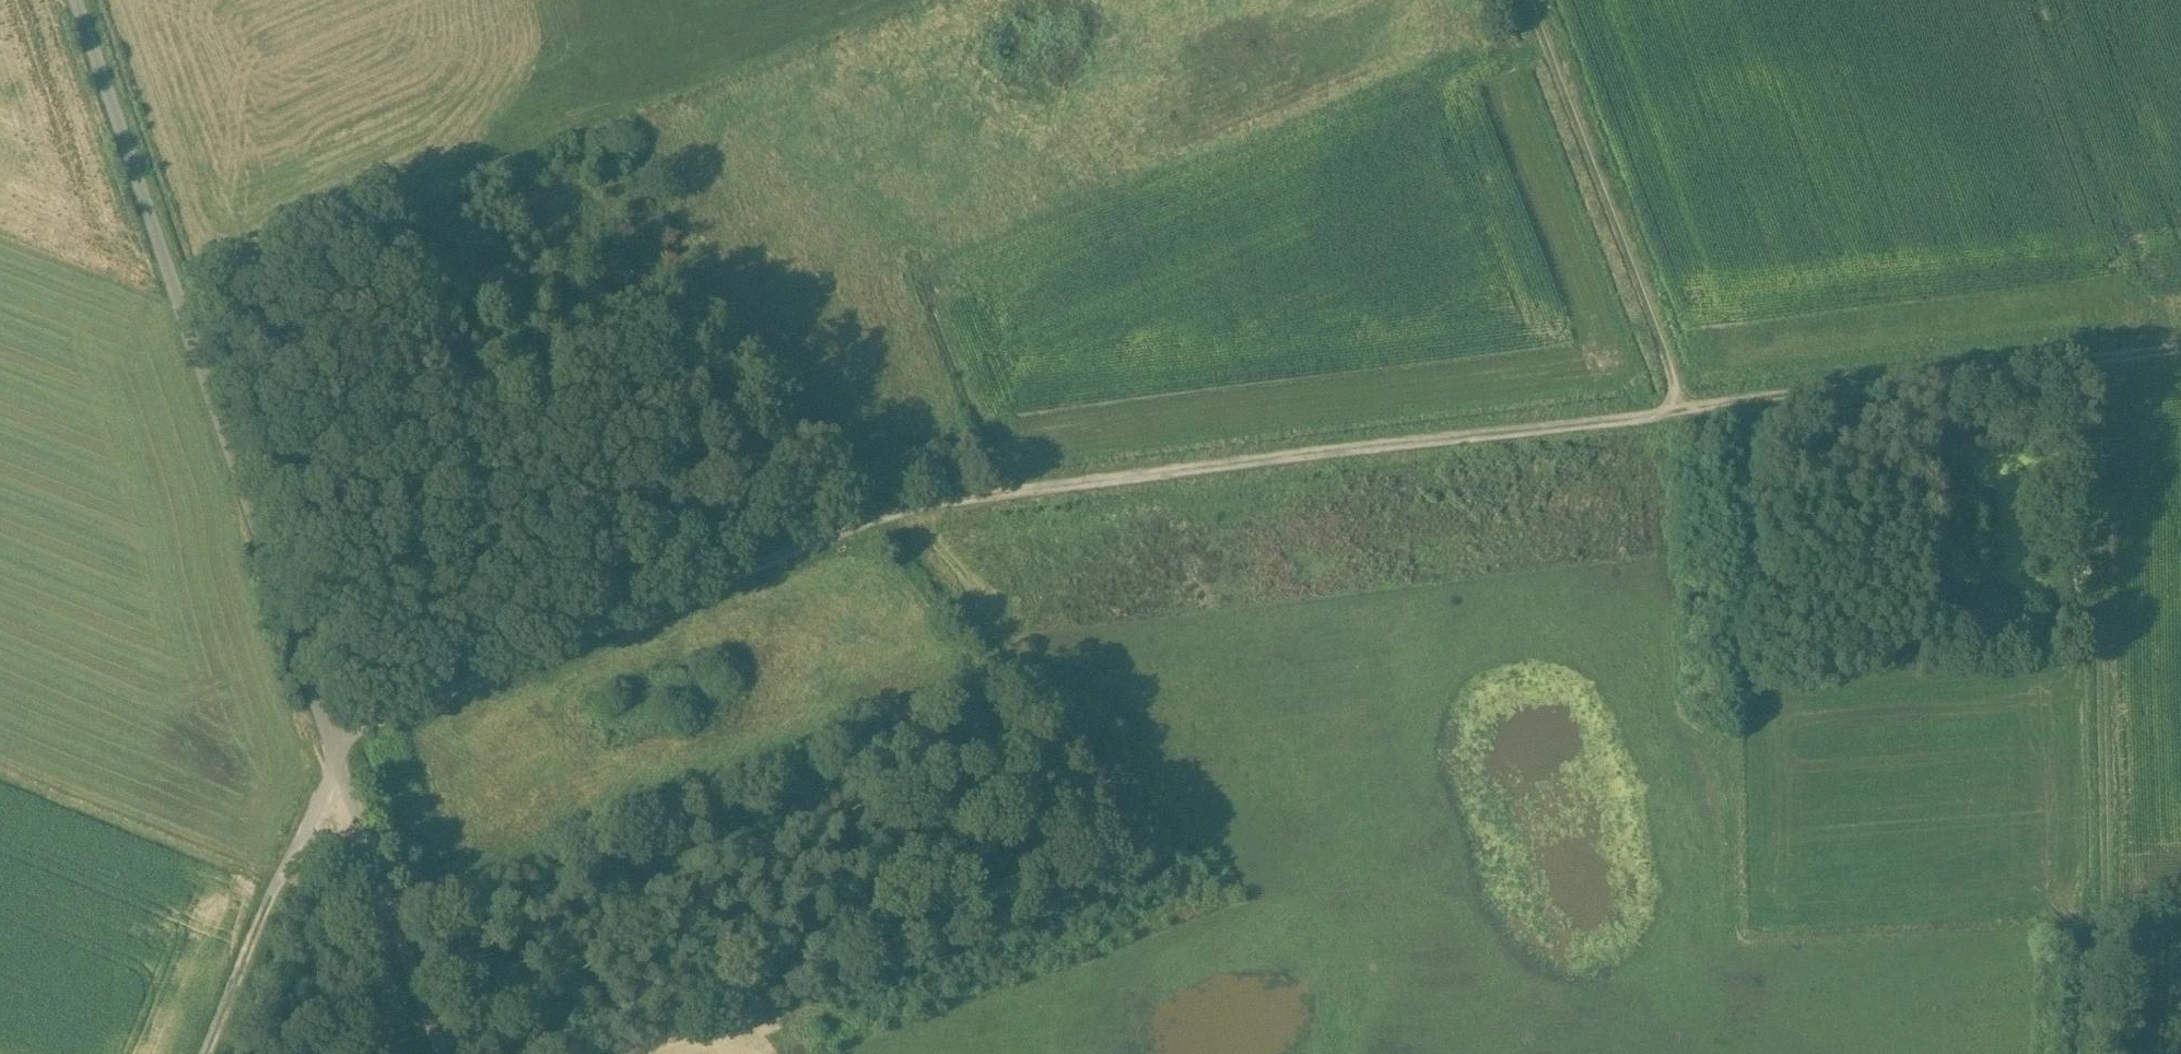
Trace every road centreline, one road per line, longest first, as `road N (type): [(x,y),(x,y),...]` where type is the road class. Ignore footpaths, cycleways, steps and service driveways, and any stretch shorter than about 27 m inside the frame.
road 1 (track): [(2180,348),(884,526),(344,746),(213,1053)]
road 2 (unclassified): [(65,0),(326,768),(439,1053)]
road 3 (track): [(2093,358),(2106,888),(2098,1053)]
road 4 (track): [(240,517),(705,314)]
road 5 (track): [(1683,411),(1666,338),(1541,0)]

